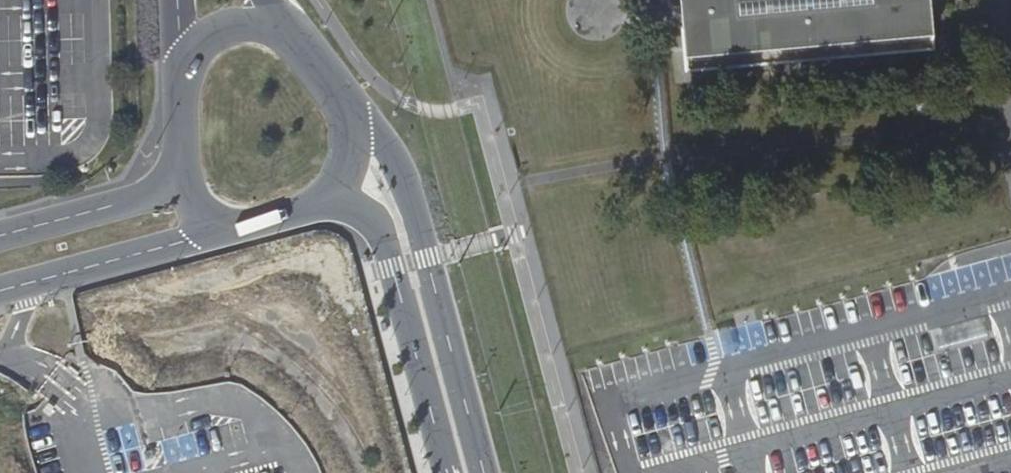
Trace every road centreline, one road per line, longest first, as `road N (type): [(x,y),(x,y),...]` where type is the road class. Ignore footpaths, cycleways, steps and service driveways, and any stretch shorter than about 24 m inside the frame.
road 1 (tertiary): [(483,472),(408,181),(391,147),(349,111)]
road 2 (tertiary): [(323,202),(359,212),(382,231),(447,472)]
road 3 (tertiary): [(0,290),(236,225)]
road 4 (tertiary): [(177,158),(170,178),(133,201),(0,236)]
road 5 (tertiary): [(296,41),(267,28),(212,33),(177,80)]

